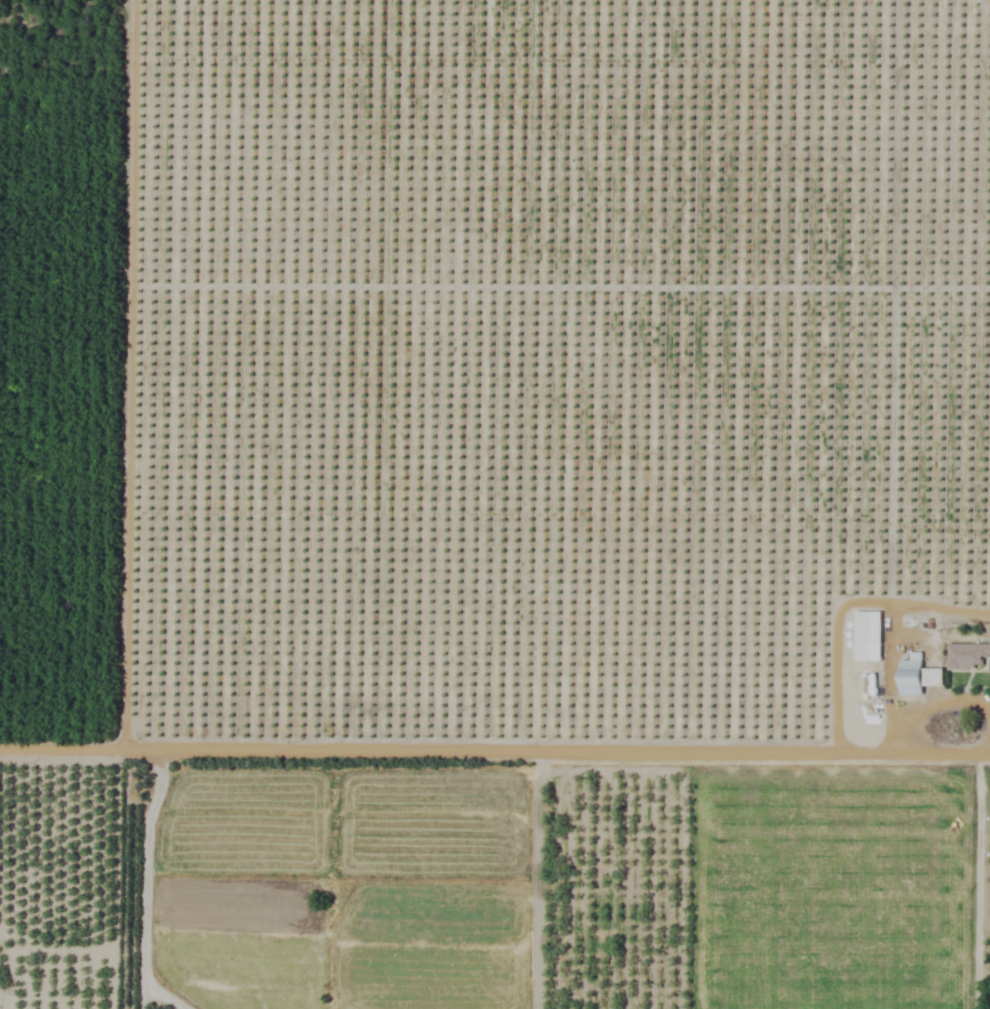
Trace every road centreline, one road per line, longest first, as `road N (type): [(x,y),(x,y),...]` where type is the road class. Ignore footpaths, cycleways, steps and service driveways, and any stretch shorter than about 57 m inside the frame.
road 1 (residential): [(0,748),(989,751)]
road 2 (residential): [(978,751),(976,1008)]

